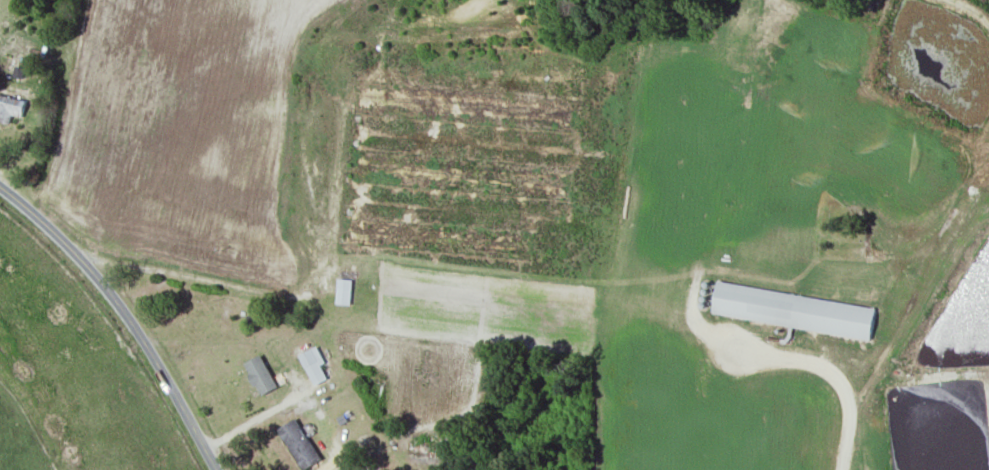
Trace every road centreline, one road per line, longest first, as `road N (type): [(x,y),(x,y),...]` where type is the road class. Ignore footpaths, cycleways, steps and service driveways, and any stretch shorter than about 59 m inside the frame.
road 1 (residential): [(214,469),(137,331),(97,277),(0,187)]

